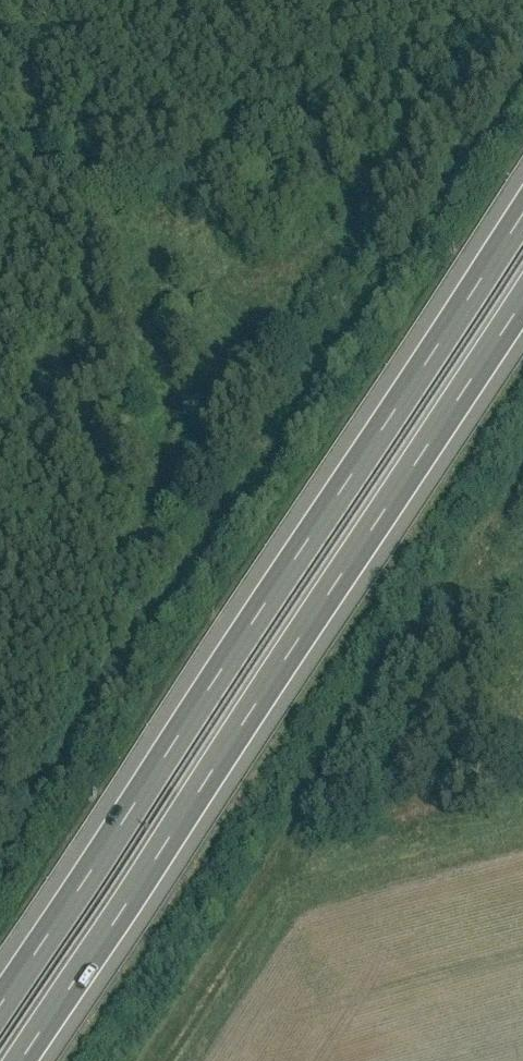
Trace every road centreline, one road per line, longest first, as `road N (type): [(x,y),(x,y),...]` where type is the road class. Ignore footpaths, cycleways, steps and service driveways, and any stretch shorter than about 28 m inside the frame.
road 1 (motorway): [(522,219),(0,1012)]
road 2 (motorway): [(24,1060),(522,304)]

